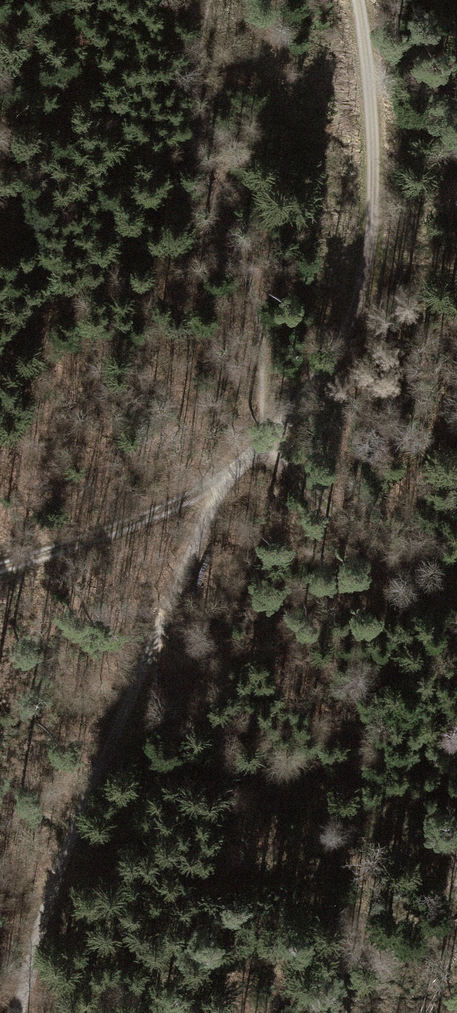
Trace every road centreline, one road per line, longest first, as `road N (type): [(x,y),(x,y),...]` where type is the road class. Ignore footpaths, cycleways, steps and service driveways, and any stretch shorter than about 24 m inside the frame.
road 1 (track): [(230,470),(71,839),(19,1012)]
road 2 (track): [(359,0),(373,116),(367,266),(329,360),(259,441)]
road 3 (track): [(259,441),(390,567),(456,595)]
road 4 (track): [(230,470),(166,509),(0,567)]
road 5 (track): [(361,291),(456,197)]

